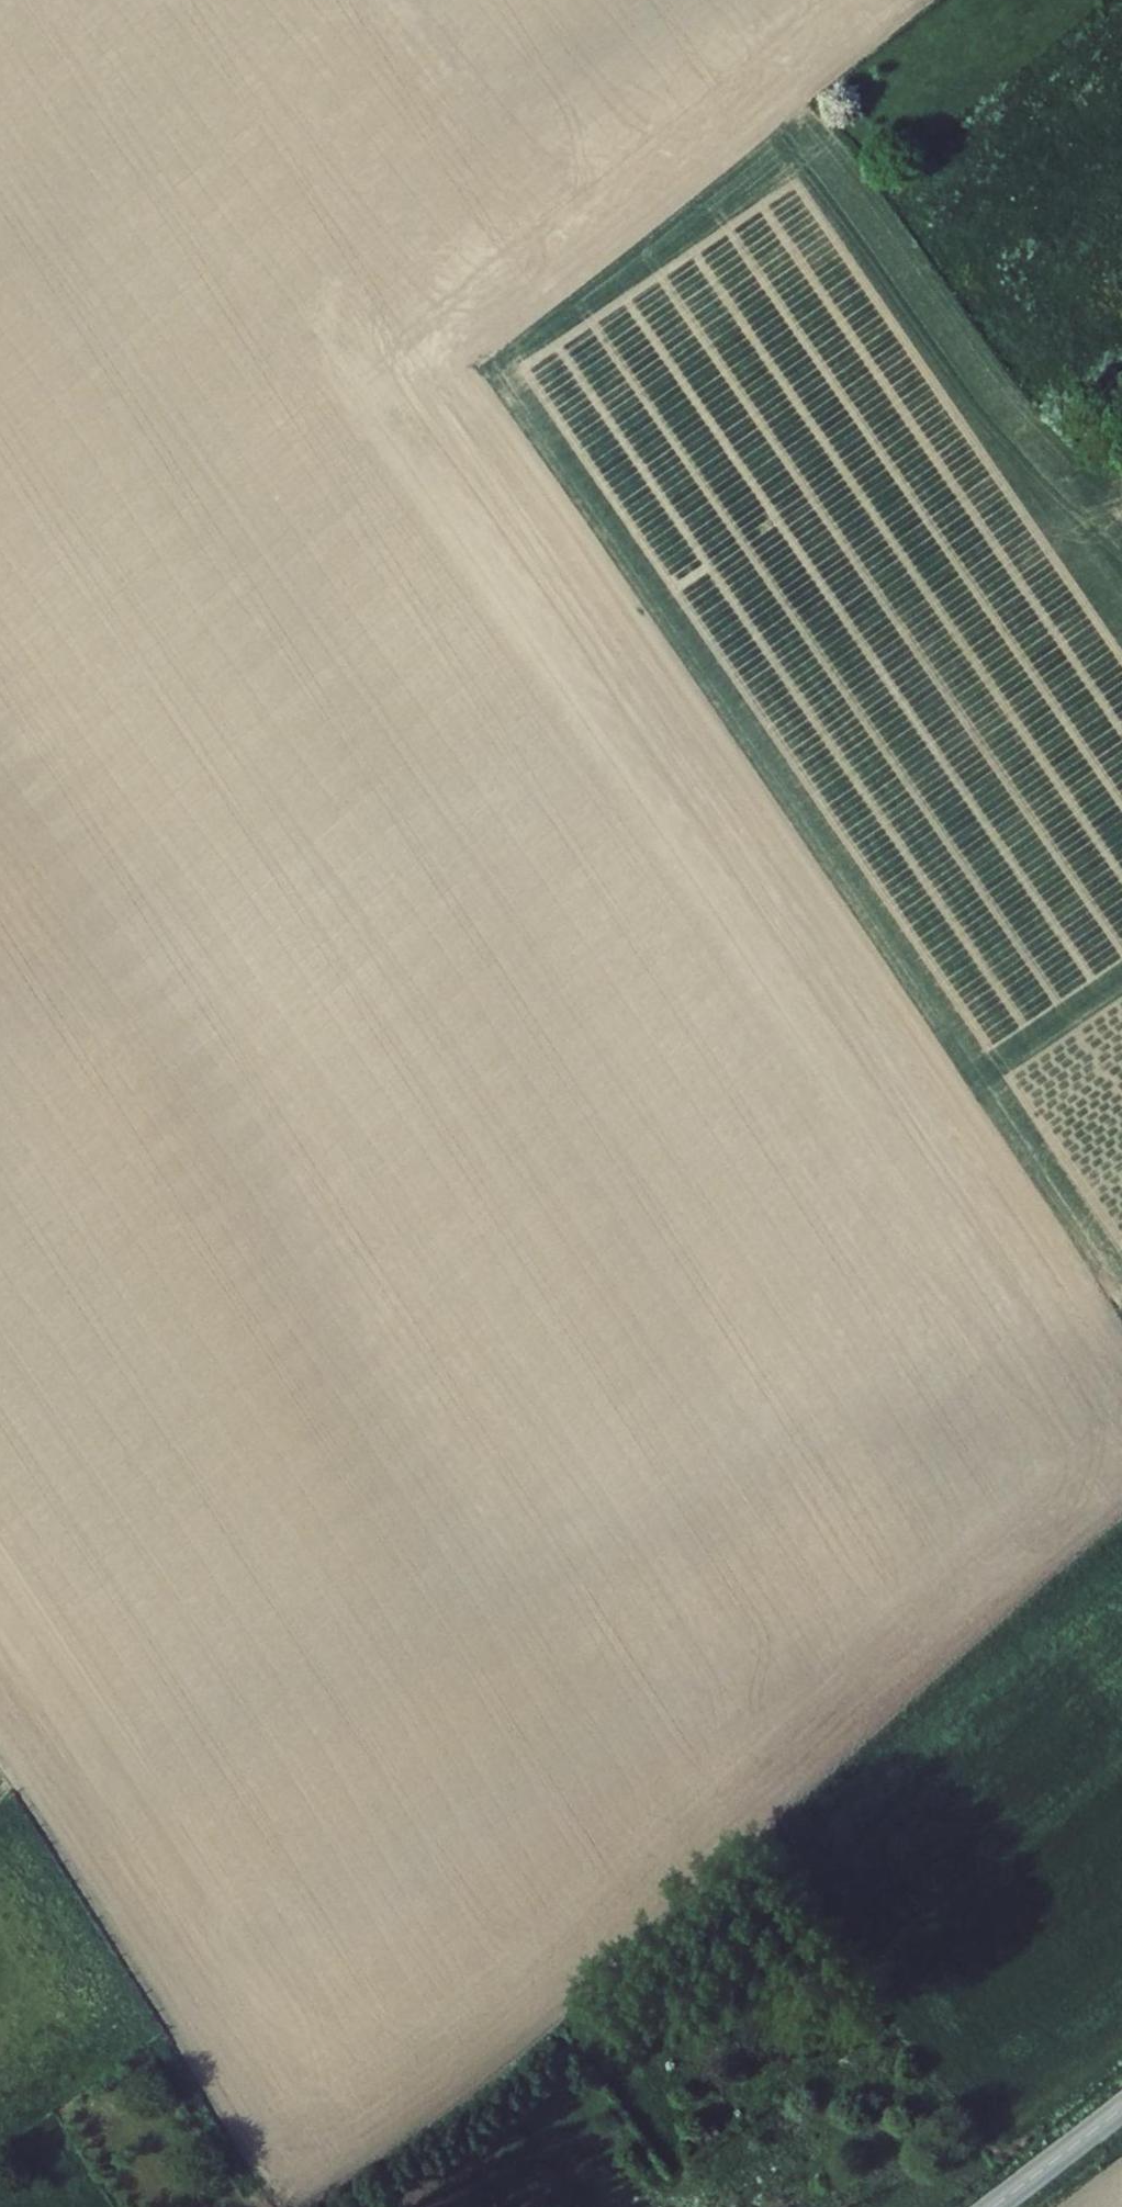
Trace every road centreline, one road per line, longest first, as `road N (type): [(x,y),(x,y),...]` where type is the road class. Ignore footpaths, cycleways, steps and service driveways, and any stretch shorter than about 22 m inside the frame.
road 1 (tertiary): [(1121,2110),(995,2206)]

